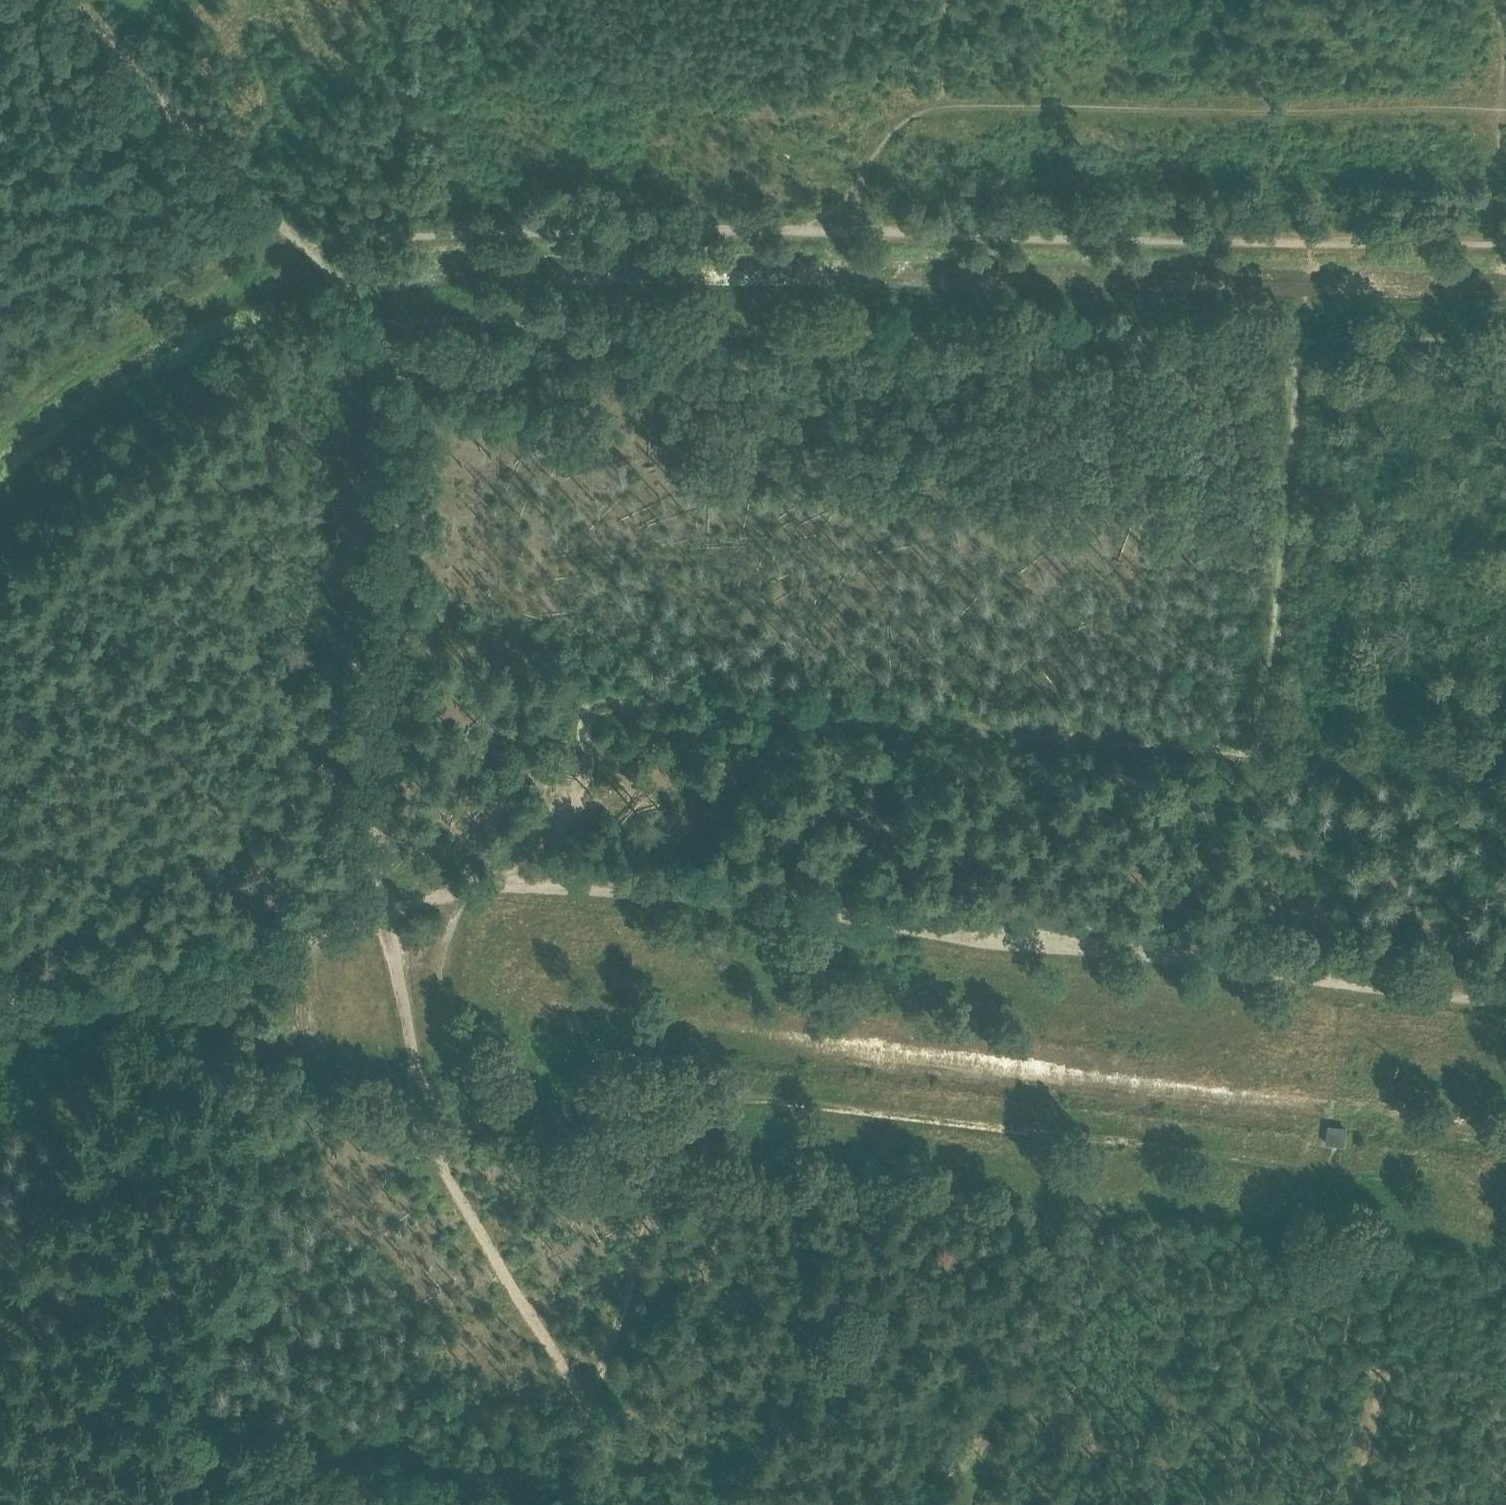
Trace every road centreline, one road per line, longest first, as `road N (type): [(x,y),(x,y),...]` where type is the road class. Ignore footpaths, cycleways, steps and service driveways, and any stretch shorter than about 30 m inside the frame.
road 1 (track): [(1505,100),(979,118),(948,146),(949,236)]

